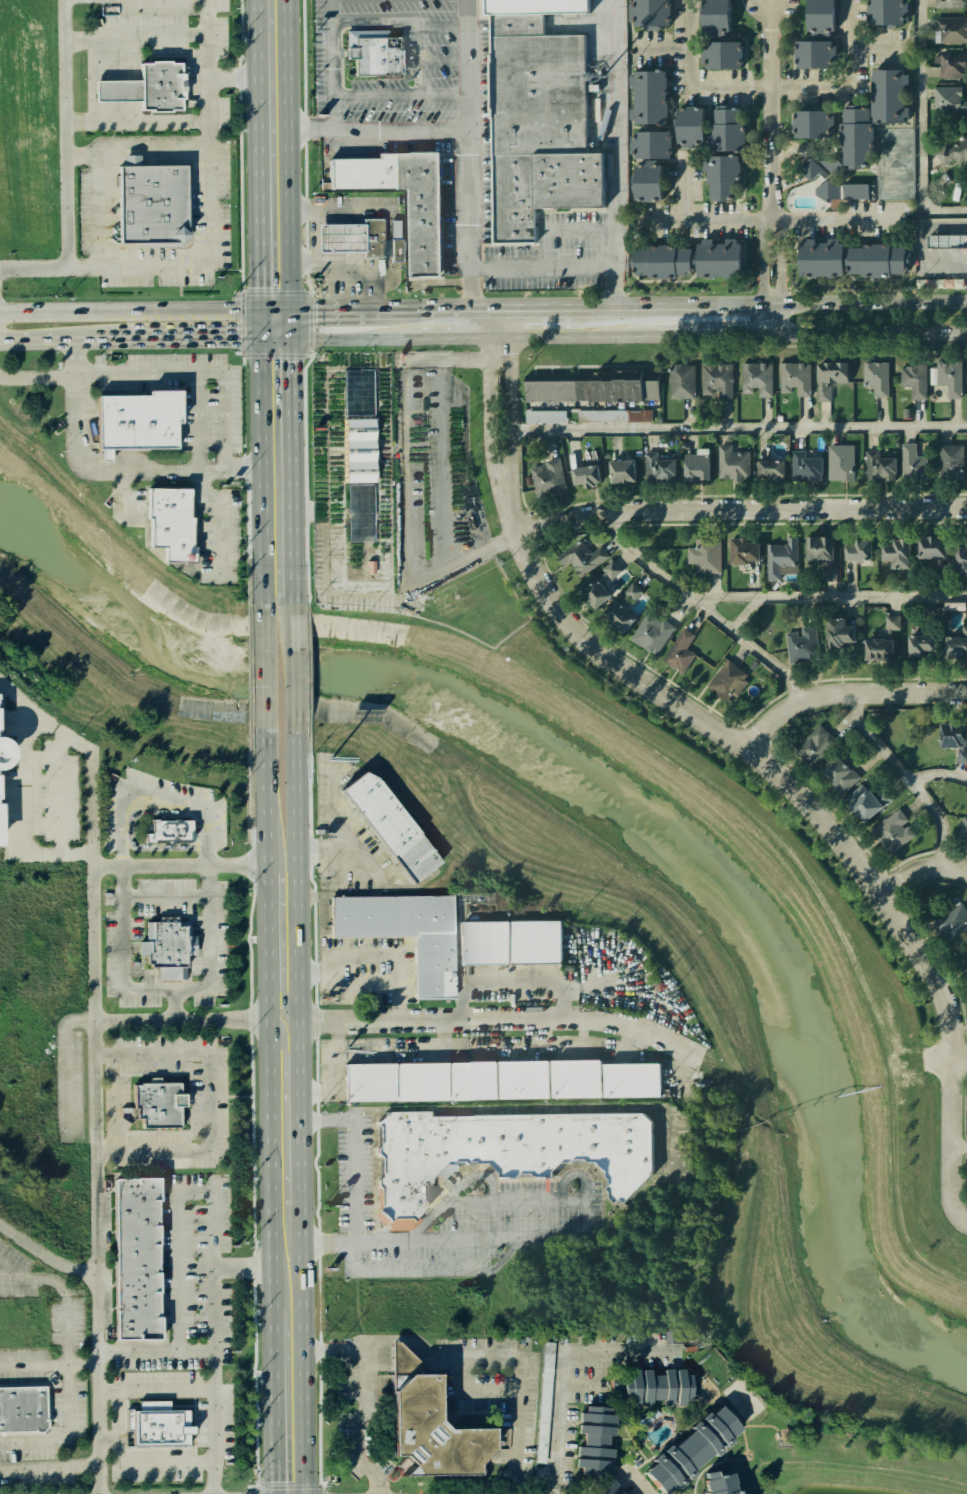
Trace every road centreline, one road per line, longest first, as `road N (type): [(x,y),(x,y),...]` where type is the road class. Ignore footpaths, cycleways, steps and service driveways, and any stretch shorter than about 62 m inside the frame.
road 1 (primary): [(304,1493),(295,733)]
road 2 (primary): [(265,733),(274,1493)]
road 3 (residential): [(526,548),(548,590),(591,641),(765,760),(824,815),(943,985),(957,1056)]
road 4 (primary): [(293,604),(285,0)]
road 5 (residential): [(966,506),(632,509),(522,536)]
road 6 (primary): [(255,0),(259,312)]
road 7 (primary): [(259,312),(263,604)]
road 8 (residential): [(748,749),(813,697),(966,694)]
road 9 (residential): [(522,536),(503,466),(498,338)]
road 10 (secondary): [(771,338),(966,338)]
road 11 (secondary): [(966,301),(773,302)]
road 12 (secondary): [(259,306),(79,308)]
road 13 (secondary): [(466,305),(288,306)]
road 14 (residential): [(957,1056),(956,1186),(966,1219)]
road 15 (secondary): [(498,338),(653,338)]
road 16 (secondary): [(121,339),(259,336)]
road 17 (primary): [(295,733),(293,604)]
road 18 (primary): [(263,604),(265,733)]
road 19 (secondary): [(773,302),(646,303)]
road 20 (secondary): [(0,341),(121,339)]

